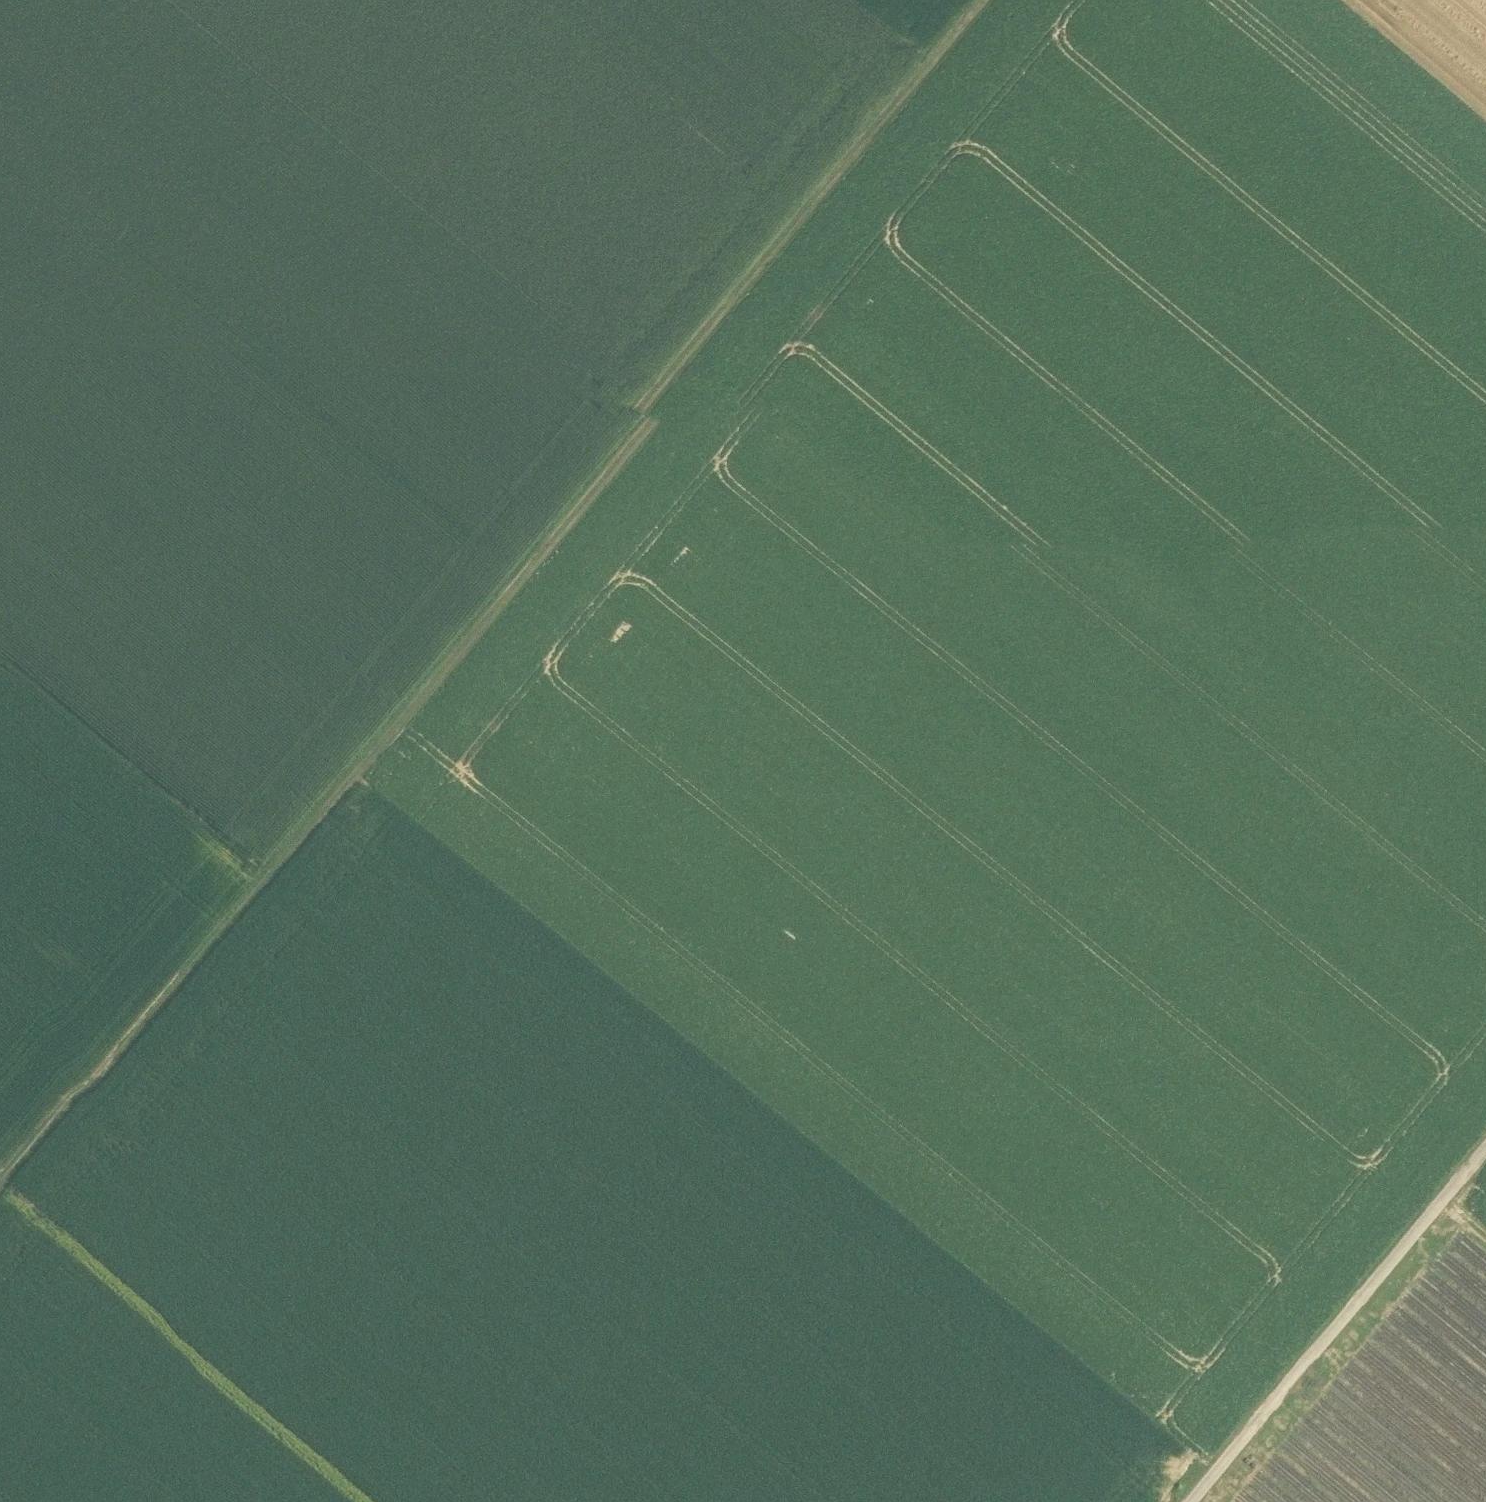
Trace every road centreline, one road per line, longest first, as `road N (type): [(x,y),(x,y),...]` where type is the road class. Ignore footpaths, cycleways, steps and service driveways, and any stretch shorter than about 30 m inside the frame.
road 1 (track): [(0,1192),(999,0)]
road 2 (track): [(1485,1150),(1192,1501)]

